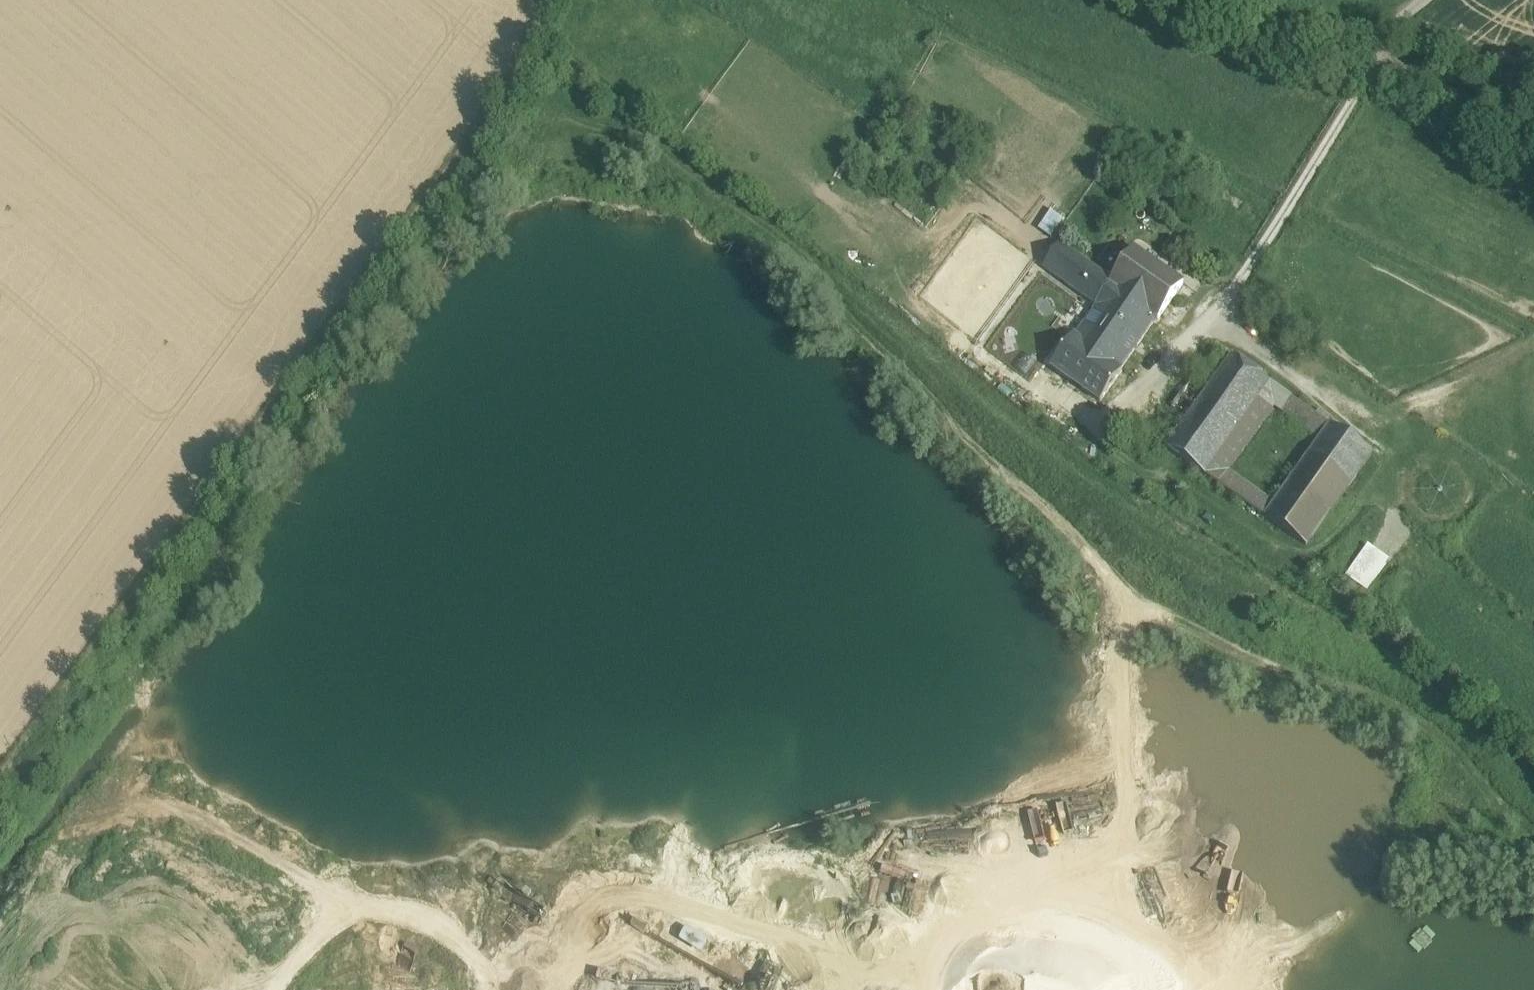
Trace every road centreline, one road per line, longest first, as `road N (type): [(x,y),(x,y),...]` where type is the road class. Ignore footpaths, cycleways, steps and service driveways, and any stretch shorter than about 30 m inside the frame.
road 1 (track): [(1378,66),(1205,333)]
road 2 (track): [(1533,127),(1378,66),(1368,47)]
road 3 (track): [(1216,316),(1359,424)]

